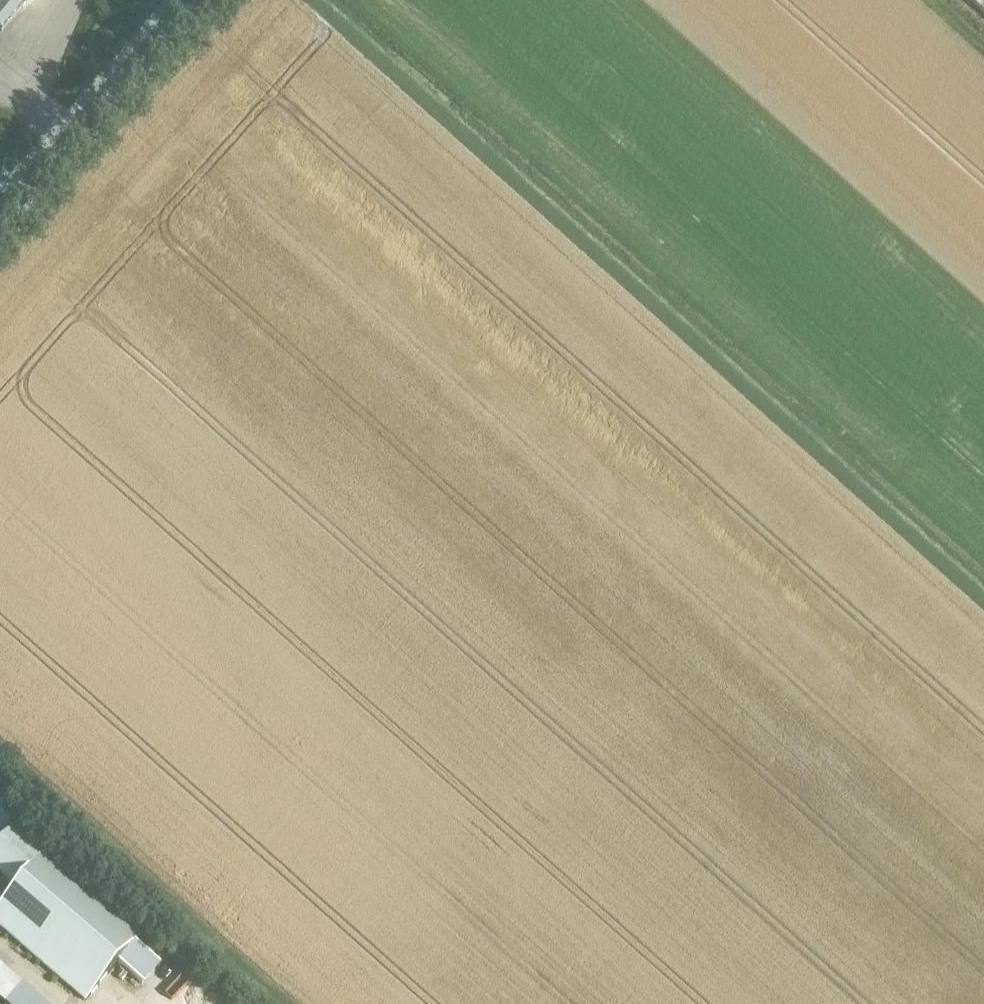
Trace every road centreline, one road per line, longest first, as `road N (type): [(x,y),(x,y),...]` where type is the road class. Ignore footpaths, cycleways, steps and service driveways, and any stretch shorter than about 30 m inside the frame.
road 1 (tertiary): [(0,225),(201,0)]

